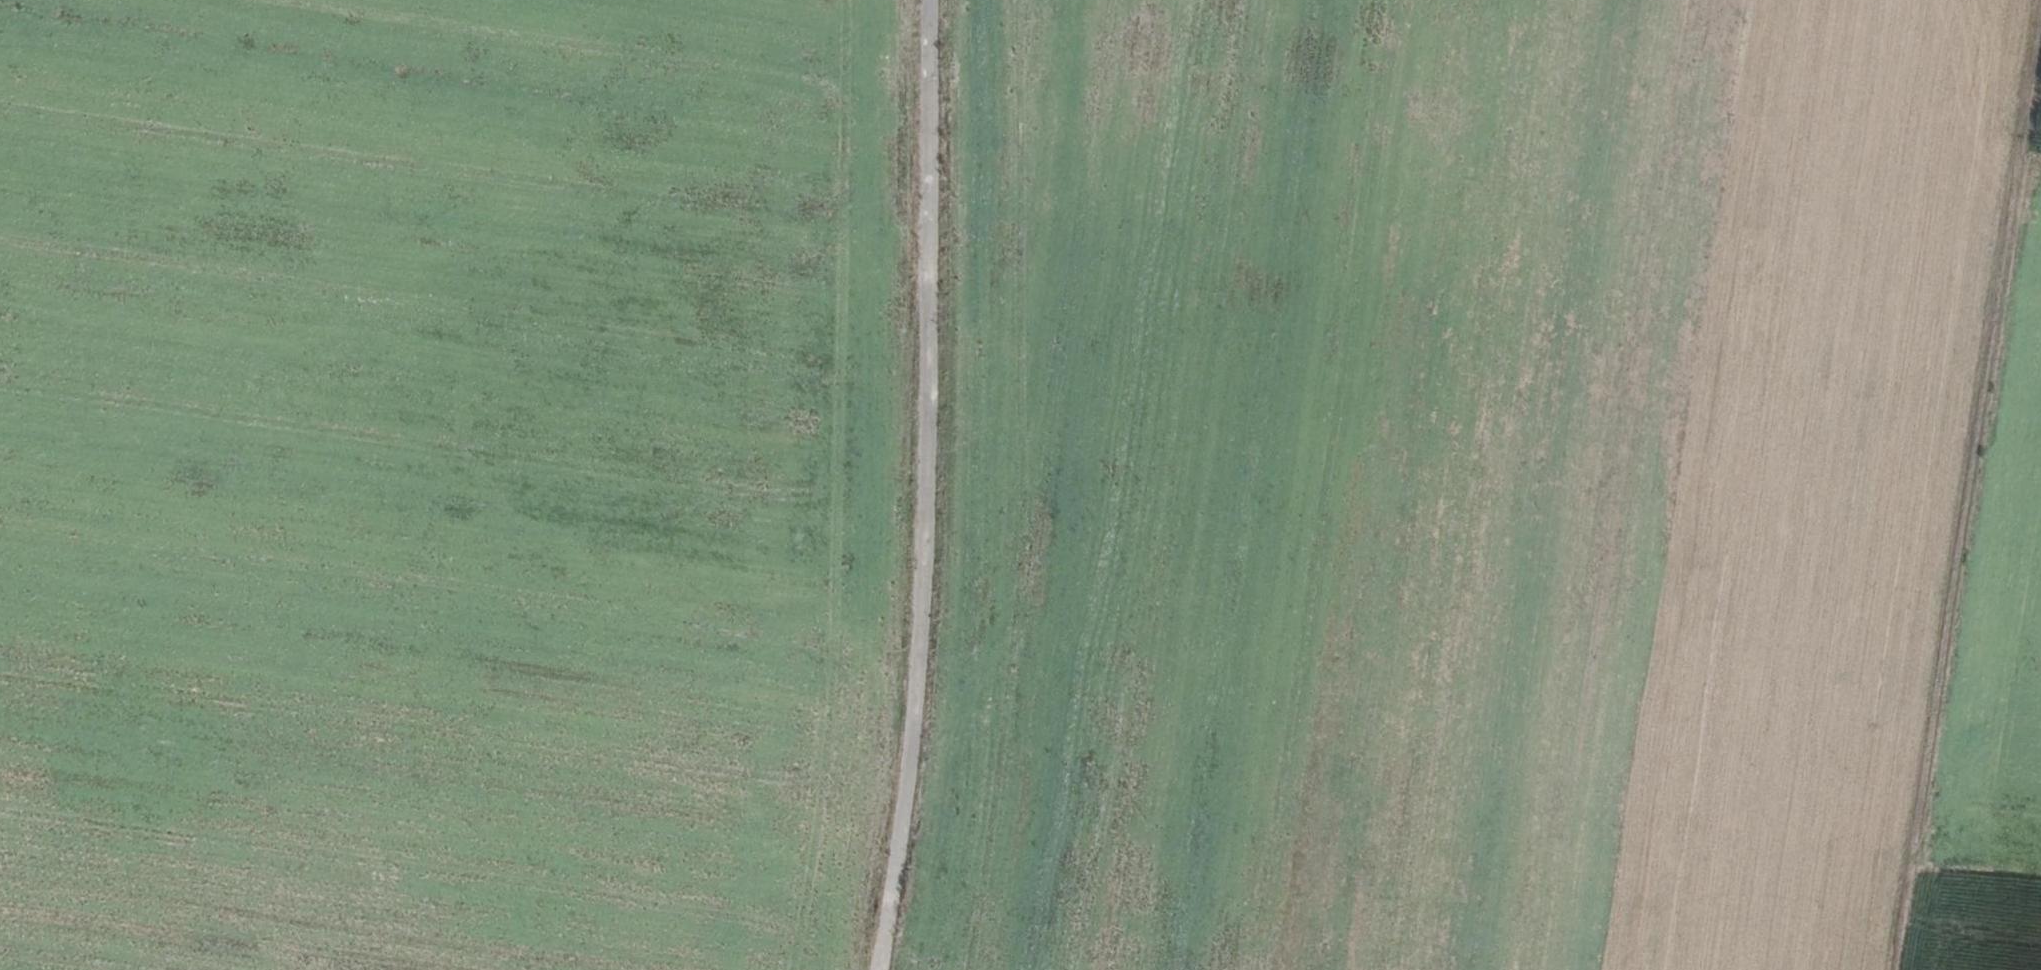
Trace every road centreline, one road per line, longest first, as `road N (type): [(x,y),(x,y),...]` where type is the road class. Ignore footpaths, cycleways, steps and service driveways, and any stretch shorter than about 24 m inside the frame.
road 1 (unclassified): [(877,969),(915,728),(925,579),(928,0)]
road 2 (track): [(1899,969),(2040,26)]

